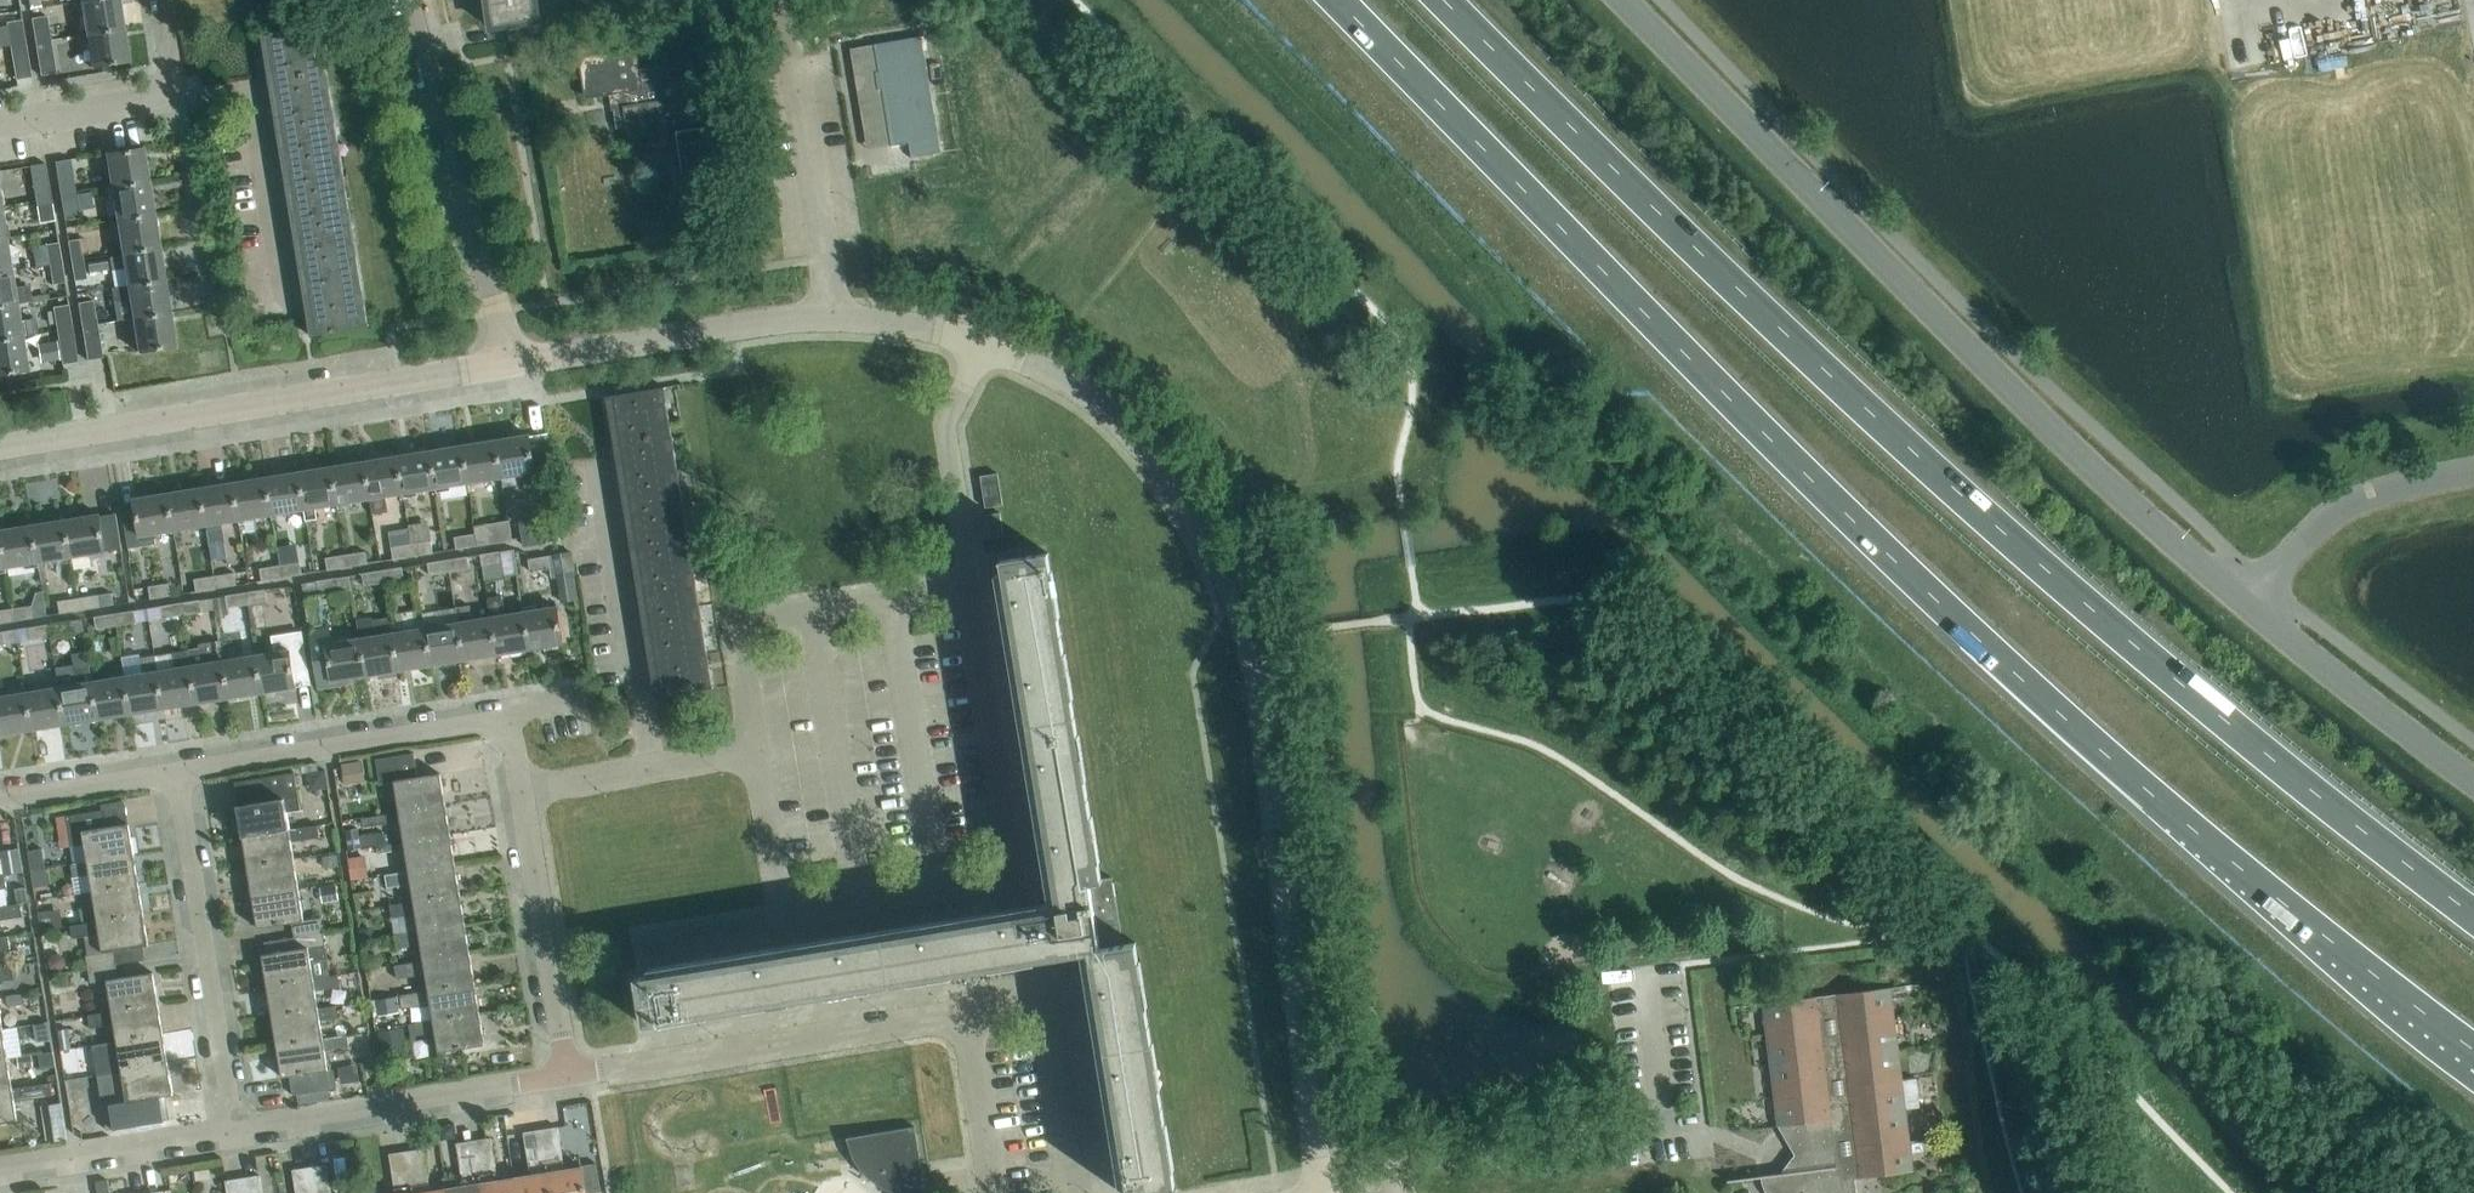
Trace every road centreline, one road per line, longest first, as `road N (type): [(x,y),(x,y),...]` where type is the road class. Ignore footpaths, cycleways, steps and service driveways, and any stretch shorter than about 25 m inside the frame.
road 1 (trunk): [(1330,0),(1498,175),(1995,656),(2337,947),(2473,1048)]
road 2 (trunk): [(2473,916),(2144,654),(1980,511),(1444,0)]
road 3 (residential): [(1318,1175),(1278,771),(1224,550),(1178,479),(1142,443),(1082,396),(982,347)]
road 4 (tertiary): [(2242,601),(2010,399),(1603,0)]
road 5 (residential): [(651,769),(758,753),(738,618),(971,587),(948,421),(982,347)]
road 6 (residential): [(570,1074),(973,1010),(1001,1192)]
road 7 (residential): [(525,367),(0,449)]
road 8 (residential): [(1318,1175),(1661,1126),(1641,974)]
road 9 (residential): [(982,347),(854,316),(525,367)]
road 10 (residential): [(526,795),(516,734),(497,719),(180,763)]
road 11 (unclassified): [(411,0),(525,367)]
road 12 (residential): [(238,1131),(180,763)]
road 13 (residential): [(238,1131),(570,1074)]
road 14 (residential): [(651,769),(609,475)]
road 15 (tertiary): [(2473,784),(2242,601)]
road 16 (residential): [(570,1074),(526,795)]
road 17 (unclassified): [(2473,477),(2371,495),(2306,540),(2242,601)]
road 18 (residential): [(159,0),(174,92),(0,119)]
road 19 (residential): [(0,1179),(238,1131)]
road 20 (residential): [(180,763),(0,797)]
road 21 (residential): [(526,795),(651,769)]

